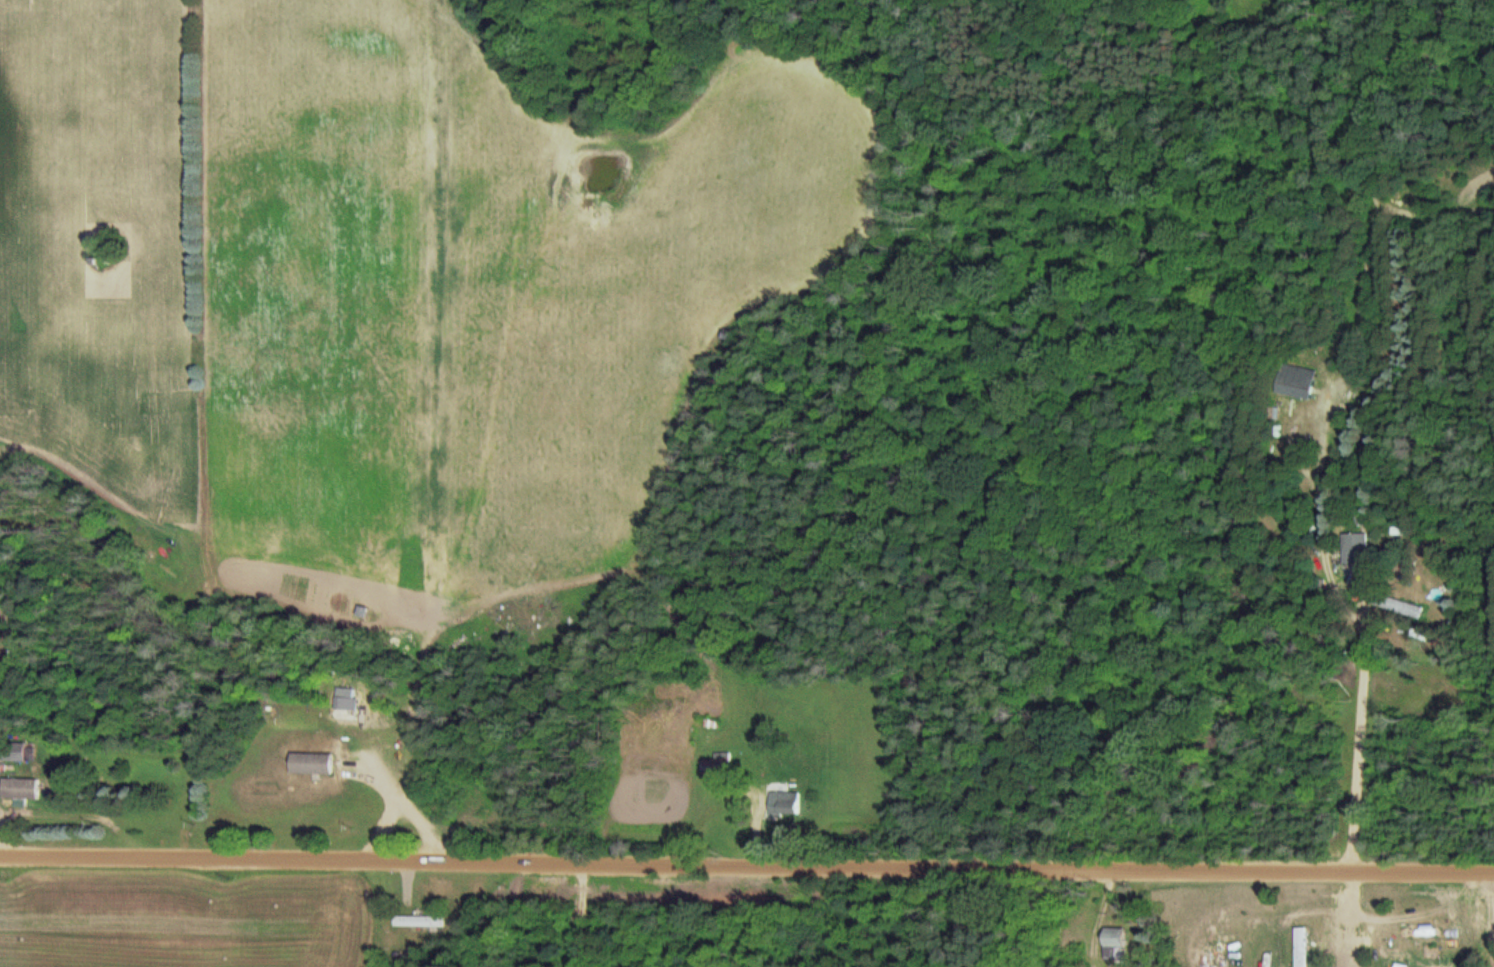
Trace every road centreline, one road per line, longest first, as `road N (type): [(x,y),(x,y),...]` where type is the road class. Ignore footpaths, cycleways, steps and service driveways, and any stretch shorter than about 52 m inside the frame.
road 1 (residential): [(1493,866),(0,852)]

